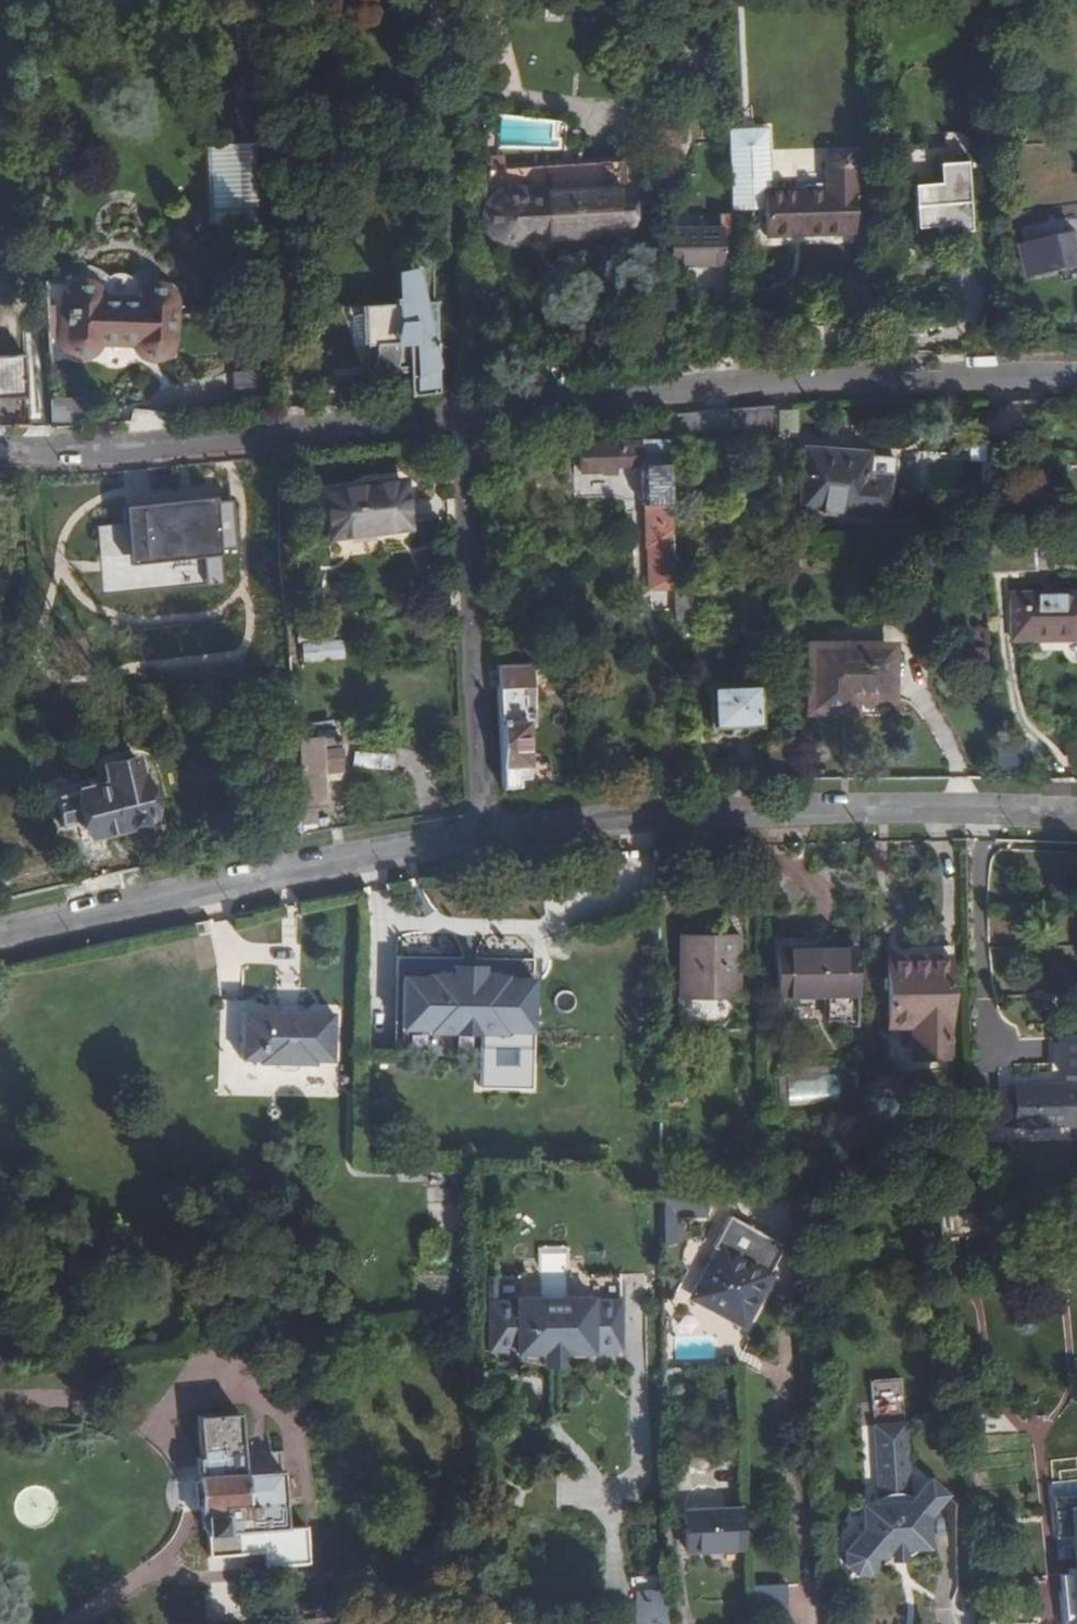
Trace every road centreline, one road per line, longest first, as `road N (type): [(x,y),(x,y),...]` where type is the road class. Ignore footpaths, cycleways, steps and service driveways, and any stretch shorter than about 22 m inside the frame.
road 1 (residential): [(1076,379),(805,380),(460,417)]
road 2 (residential): [(1076,818),(870,812),(483,834)]
road 3 (residential): [(483,834),(0,931)]
road 4 (residential): [(460,417),(0,455)]
road 5 (residential): [(483,834),(460,417)]

